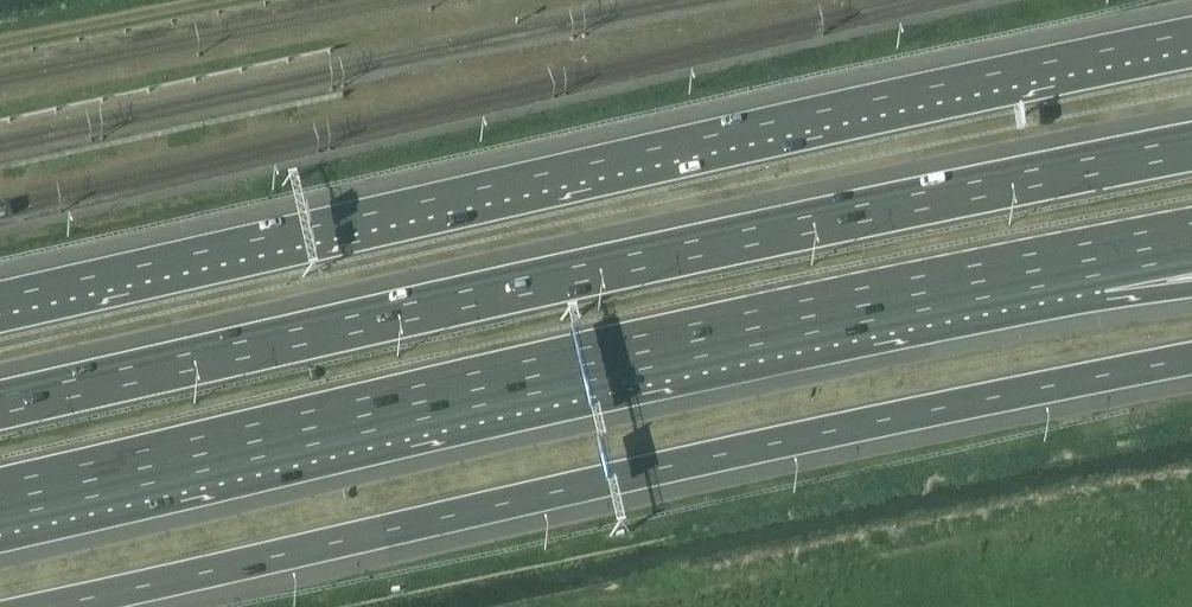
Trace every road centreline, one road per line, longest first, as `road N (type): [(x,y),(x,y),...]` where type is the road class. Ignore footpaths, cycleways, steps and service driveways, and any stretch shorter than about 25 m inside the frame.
road 1 (motorway): [(1191,36),(0,300)]
road 2 (motorway): [(1191,155),(0,406)]
road 3 (motorway): [(40,606),(624,475),(1191,361)]
road 4 (motorway): [(0,498),(997,280)]
road 5 (track): [(0,44),(231,0)]
road 6 (motorway): [(997,280),(1191,245)]
road 7 (motorway): [(997,280),(1191,270)]

